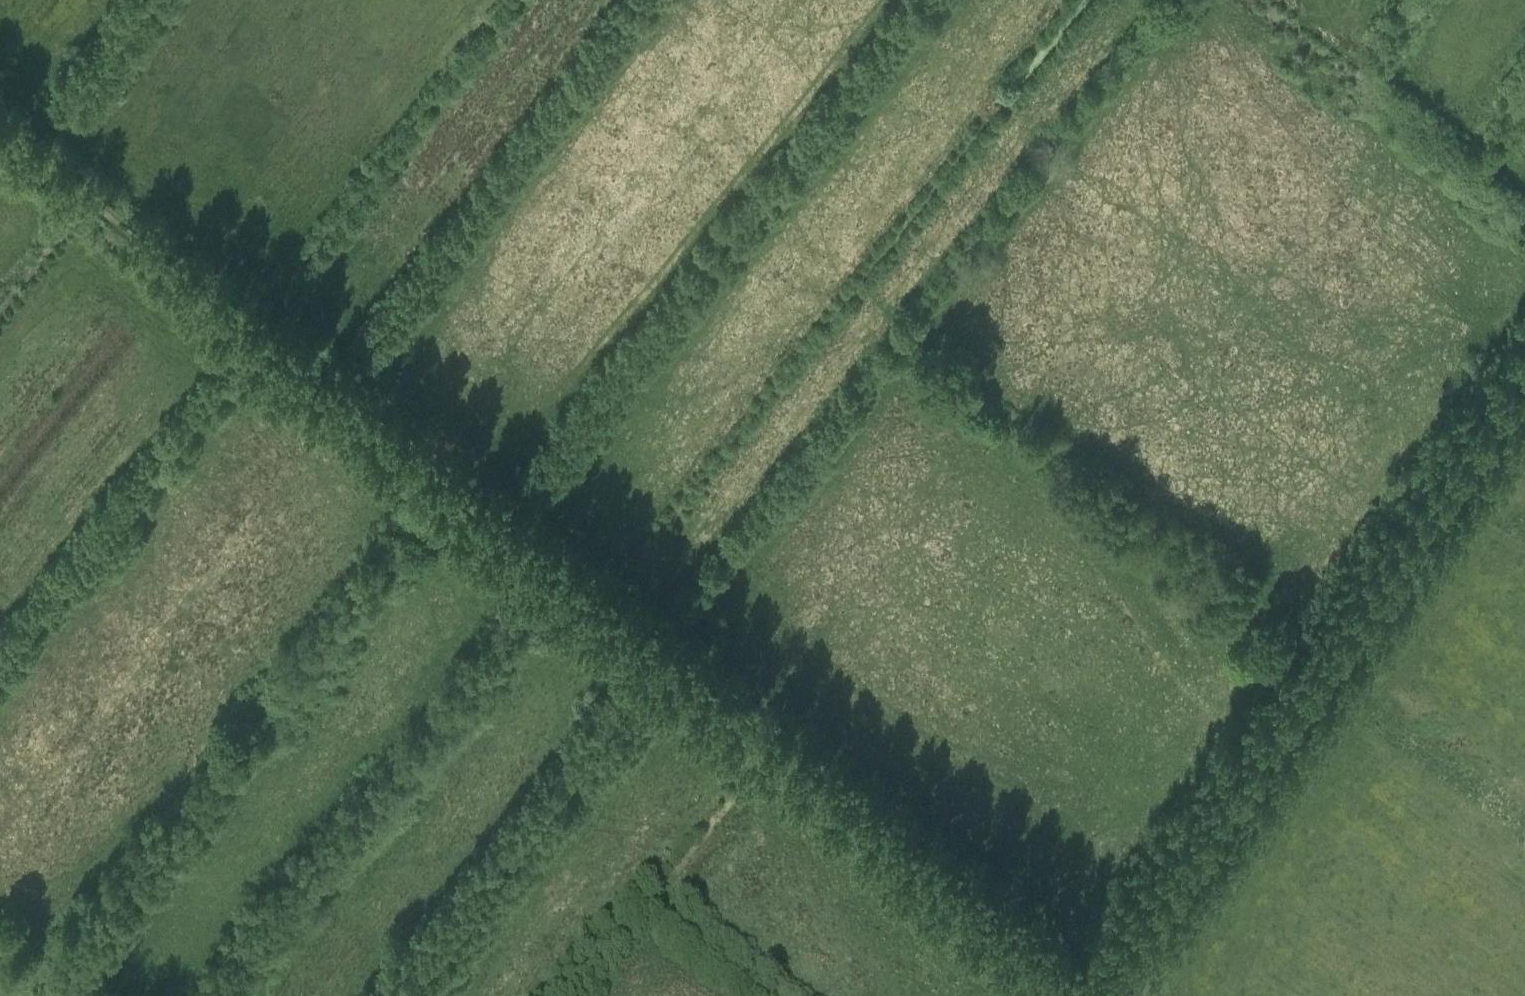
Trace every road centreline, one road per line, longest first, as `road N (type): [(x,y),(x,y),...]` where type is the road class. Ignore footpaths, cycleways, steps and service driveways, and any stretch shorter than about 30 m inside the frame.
road 1 (track): [(0,127),(1093,987)]
road 2 (track): [(1093,987),(1524,369)]

